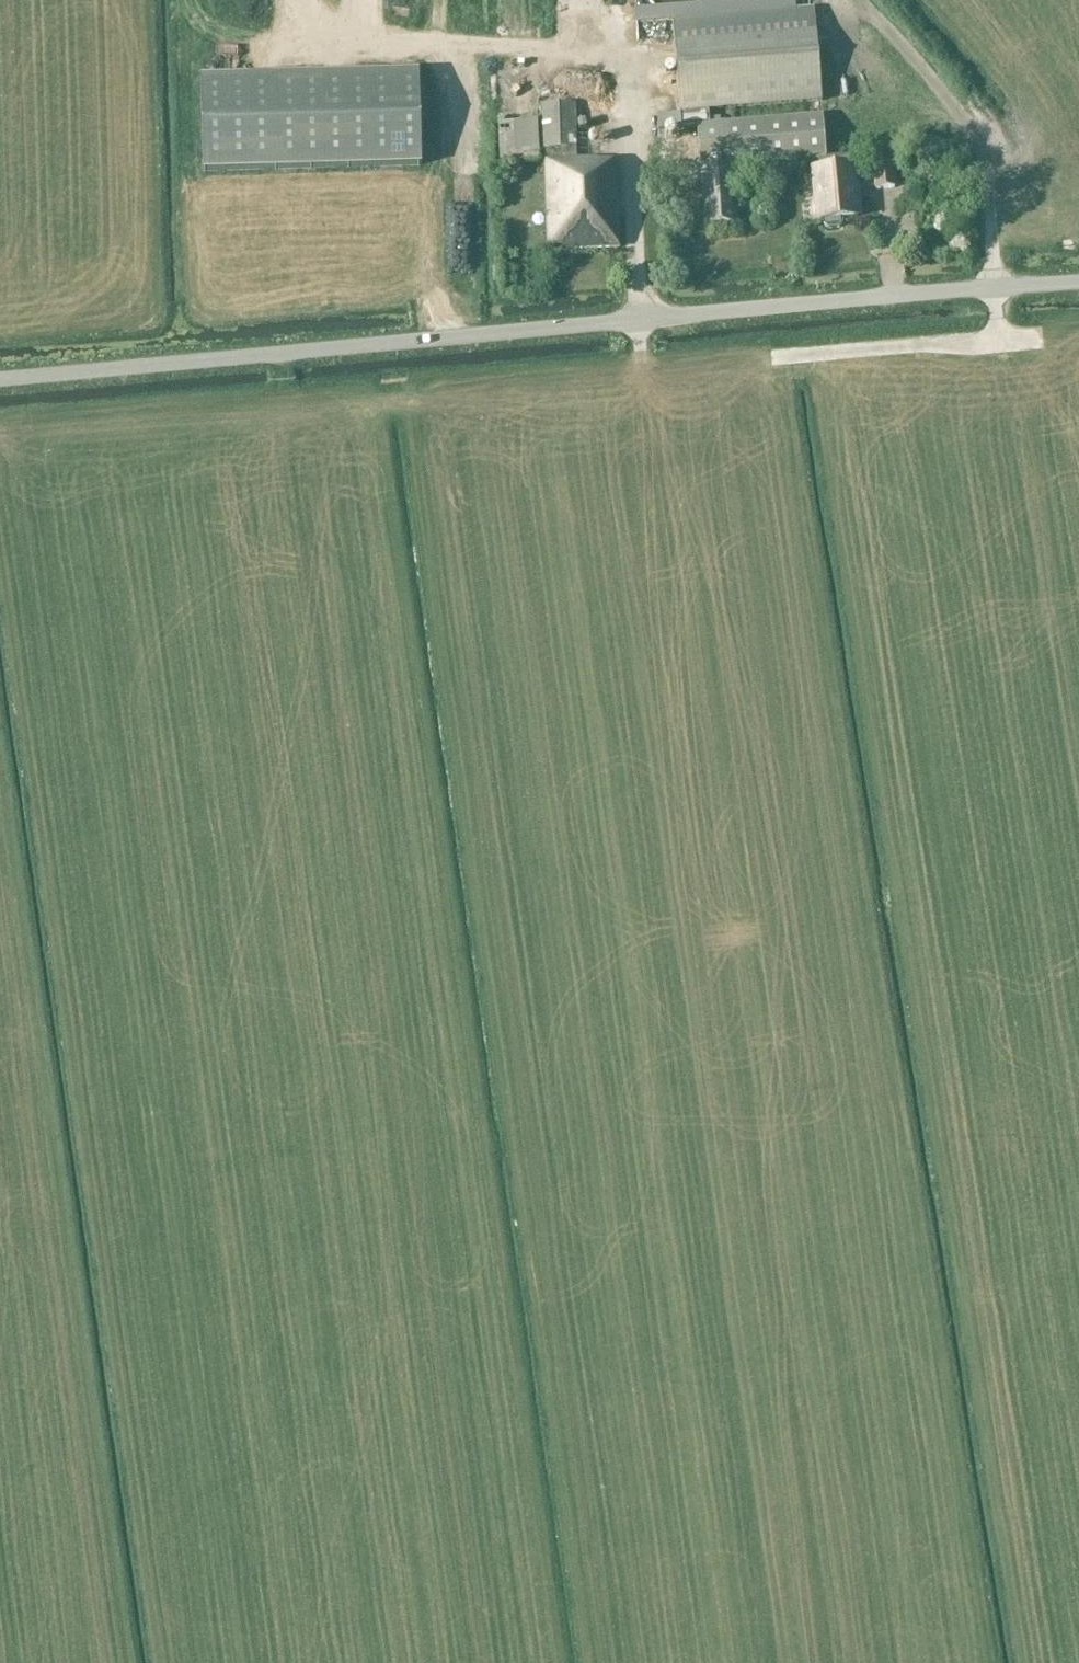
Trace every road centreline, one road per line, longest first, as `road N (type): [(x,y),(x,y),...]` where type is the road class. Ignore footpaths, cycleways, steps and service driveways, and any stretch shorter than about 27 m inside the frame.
road 1 (unclassified): [(0,398),(1078,292)]

